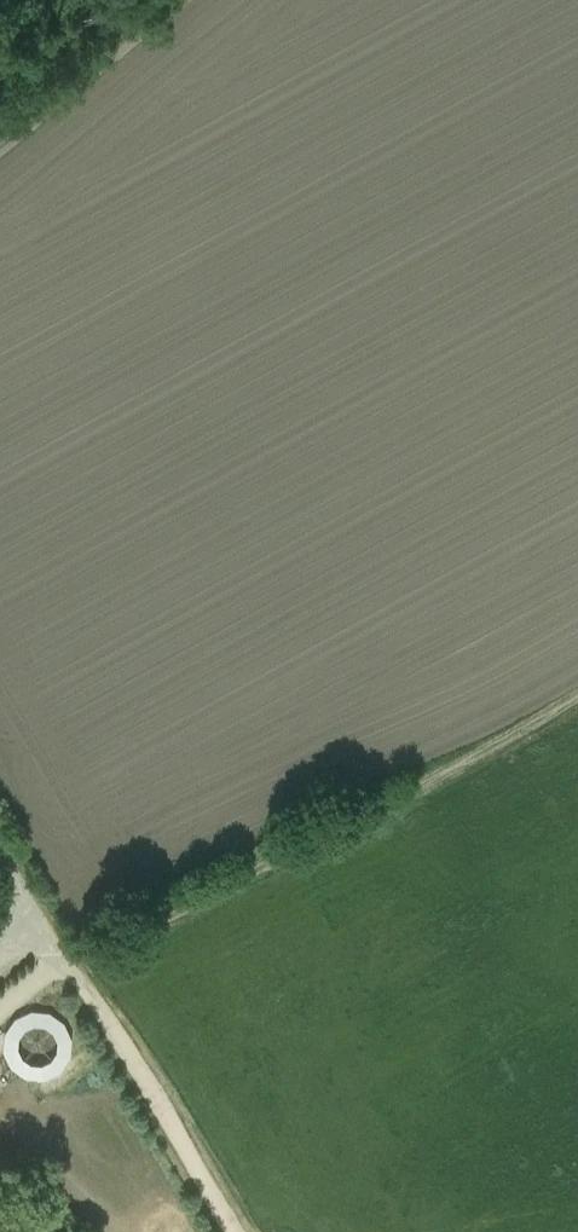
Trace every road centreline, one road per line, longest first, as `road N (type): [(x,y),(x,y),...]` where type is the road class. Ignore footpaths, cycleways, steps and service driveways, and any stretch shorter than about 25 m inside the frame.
road 1 (track): [(35,904),(233,1231)]
road 2 (track): [(185,0),(0,151)]

